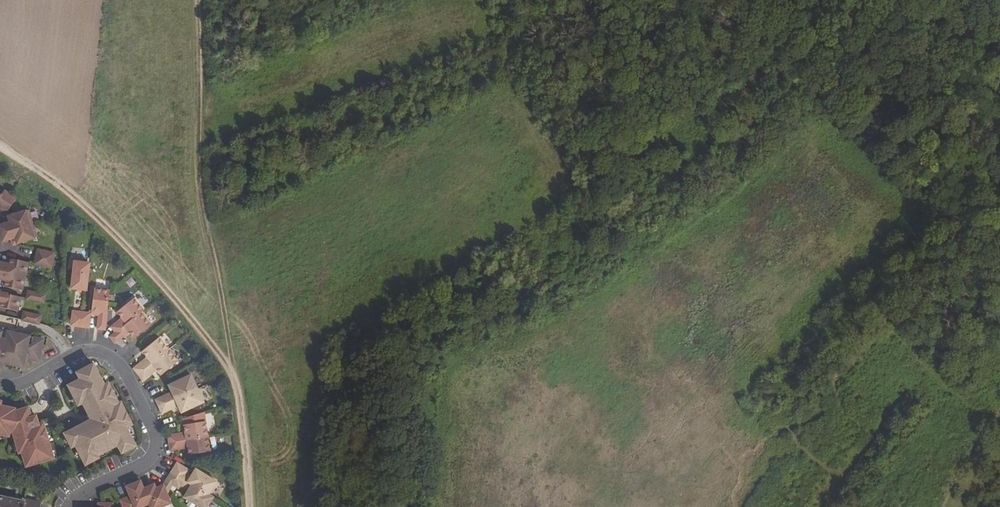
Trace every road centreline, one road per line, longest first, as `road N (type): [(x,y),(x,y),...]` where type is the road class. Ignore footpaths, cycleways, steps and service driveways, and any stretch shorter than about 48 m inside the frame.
road 1 (track): [(230,373),(197,162),(197,0)]
road 2 (residential): [(72,506),(155,453),(156,439),(128,374),(114,359),(80,353),(25,381),(0,382)]
road 3 (track): [(230,373),(82,208),(0,148)]
road 4 (track): [(247,506),(230,373)]

